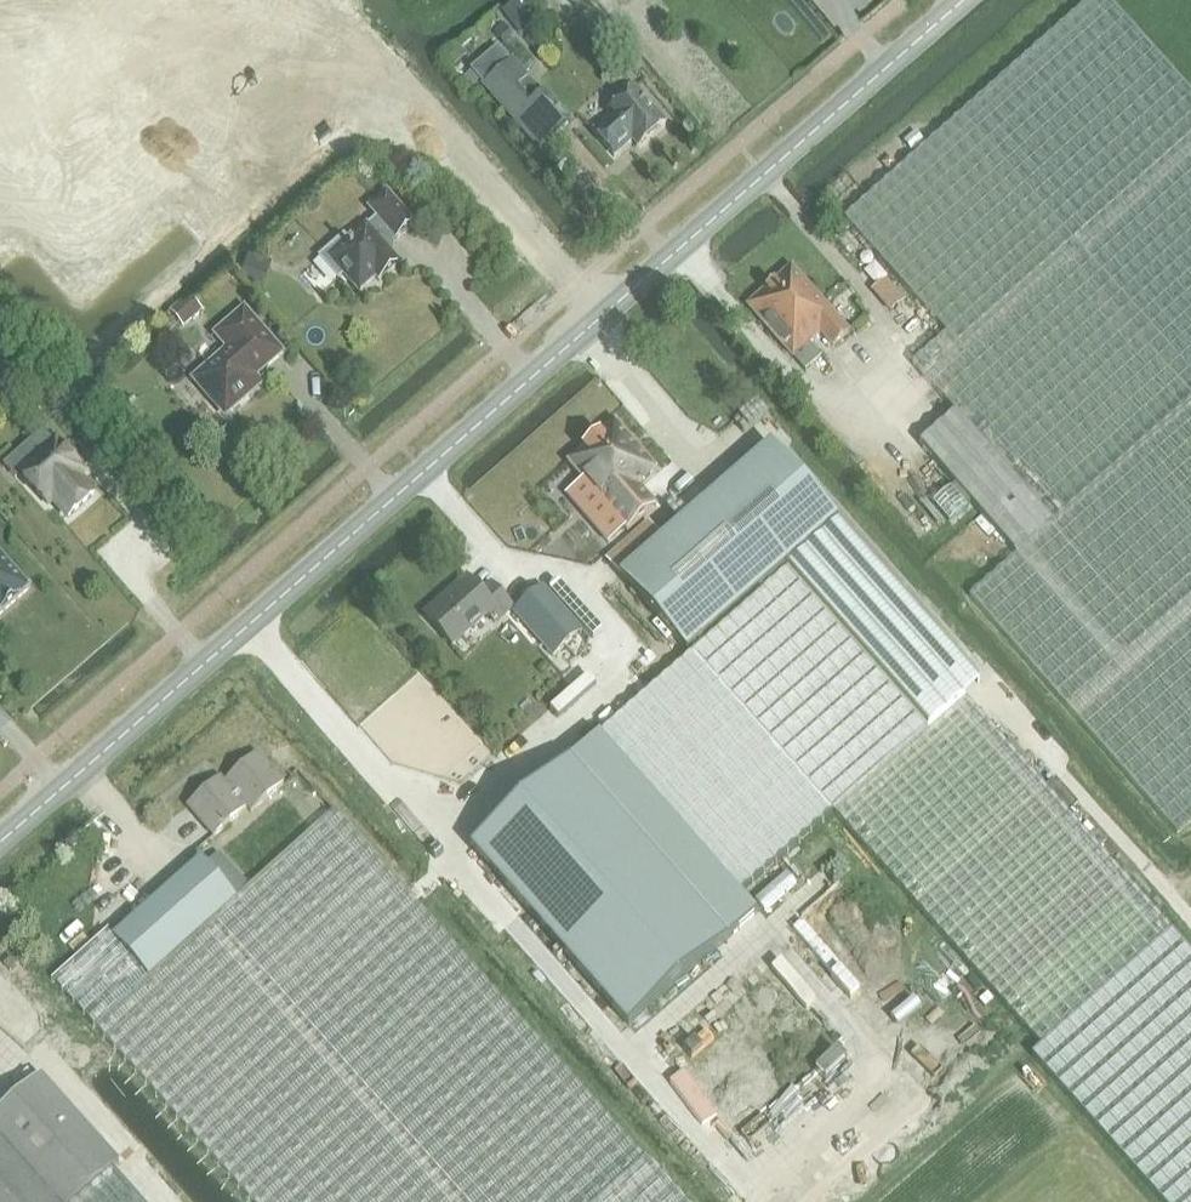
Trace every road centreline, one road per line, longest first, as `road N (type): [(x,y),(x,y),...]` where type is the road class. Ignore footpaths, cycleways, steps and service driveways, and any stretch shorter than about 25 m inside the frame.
road 1 (tertiary): [(0,843),(599,320)]
road 2 (residential): [(132,80),(249,119),(285,126),(351,119),(424,136),(459,156),(502,200),(599,320)]
road 3 (tertiary): [(599,320),(966,0)]

